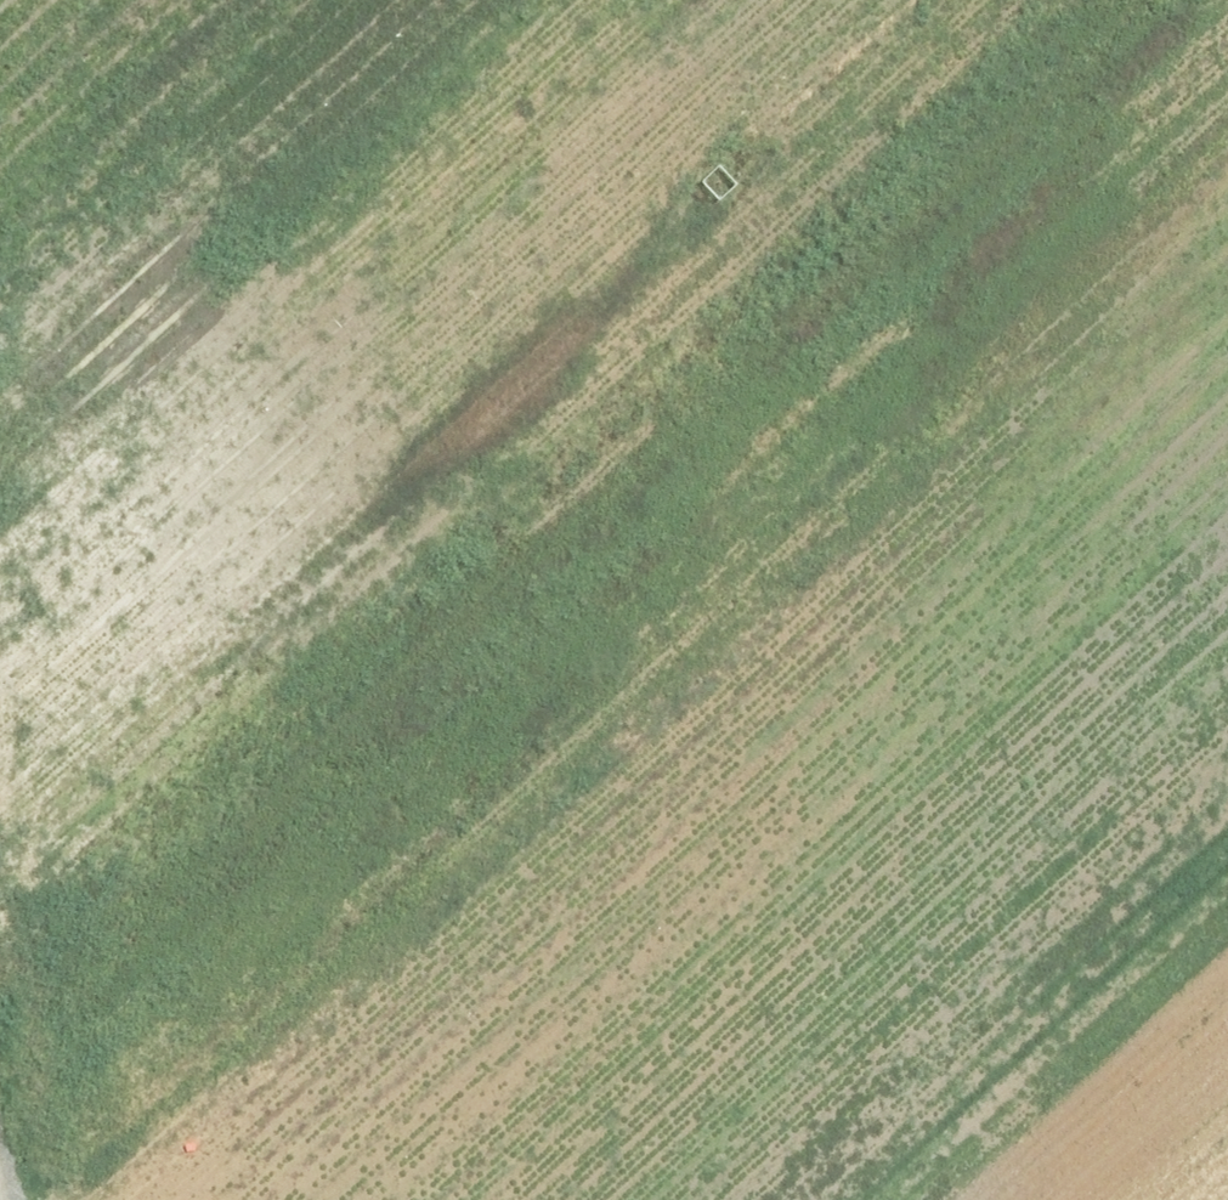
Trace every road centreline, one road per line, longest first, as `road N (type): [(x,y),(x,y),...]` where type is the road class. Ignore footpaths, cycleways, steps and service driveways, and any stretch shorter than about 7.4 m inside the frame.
road 1 (unknown): [(0,293),(45,235),(109,193),(182,175),(258,181),(327,210),(382,260),(418,325),(431,398),(421,471),(387,539),(332,591),(263,623),(187,631),(113,614),(48,574),(0,512)]
road 2 (unknown): [(332,591),(608,808),(1227,1109)]
road 3 (unknown): [(945,0),(772,305),(743,417),(749,529),(807,656),(918,760)]
road 4 (unknown): [(918,760),(777,727),(387,539)]
road 5 (unknown): [(258,181),(532,164),(697,126)]
road 6 (unknown): [(697,126),(421,471)]
road 7 (unknown): [(918,760),(1227,913)]
road 8 (unknown): [(904,0),(697,126)]

